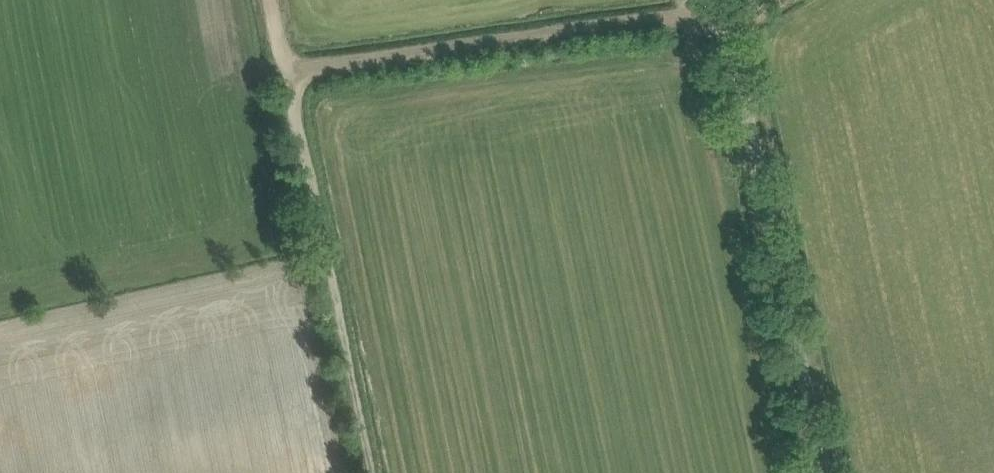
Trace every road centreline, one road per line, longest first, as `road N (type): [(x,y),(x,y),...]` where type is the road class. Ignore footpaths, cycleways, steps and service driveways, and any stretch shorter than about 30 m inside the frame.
road 1 (unclassified): [(724,11),(824,472)]
road 2 (track): [(288,79),(724,11),(721,0)]
road 3 (track): [(288,79),(372,472)]

